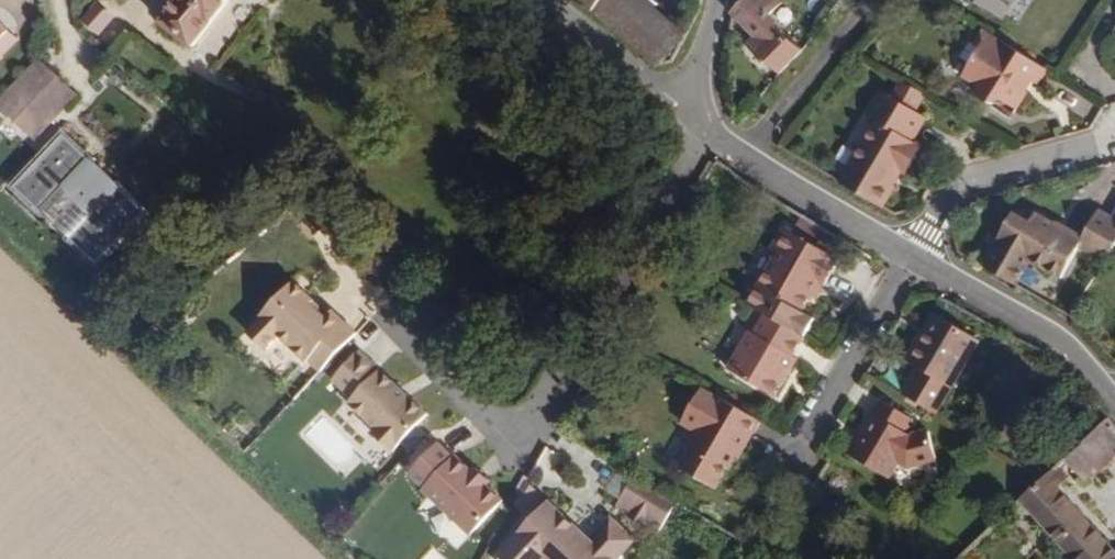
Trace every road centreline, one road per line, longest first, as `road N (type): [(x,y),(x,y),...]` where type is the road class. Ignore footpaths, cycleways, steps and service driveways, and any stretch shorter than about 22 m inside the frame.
road 1 (residential): [(709,133),(516,431),(454,377)]
road 2 (residential): [(1114,397),(1073,360),(910,254)]
road 3 (residential): [(910,254),(950,189),(1114,133)]
road 4 (residential): [(910,254),(709,133)]
road 5 (residential): [(808,448),(910,254)]
road 6 (residential): [(538,0),(684,108)]

